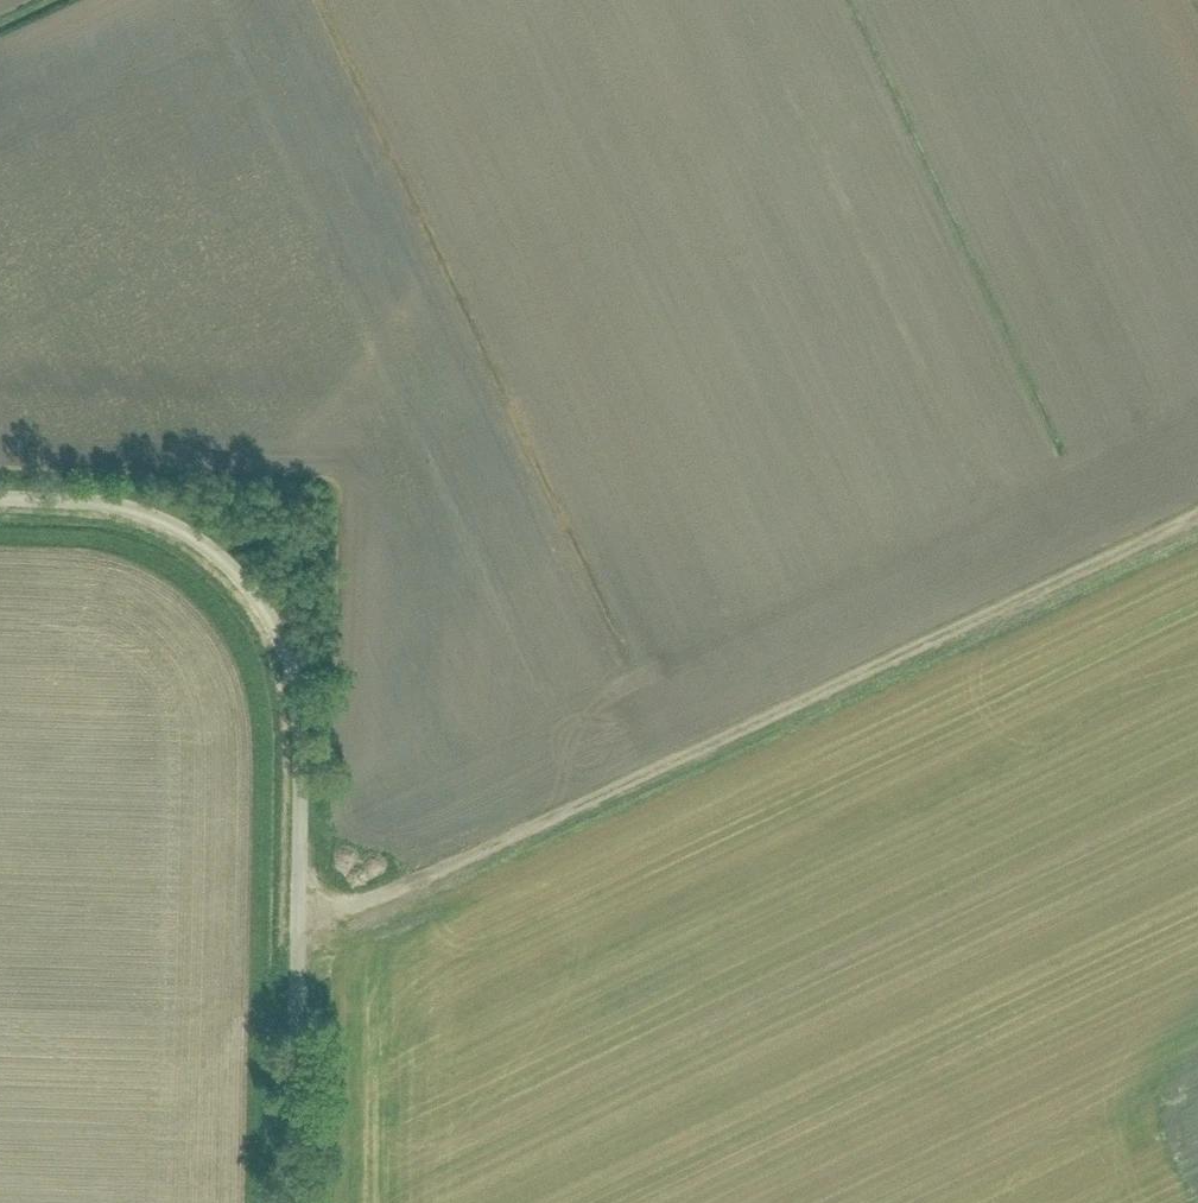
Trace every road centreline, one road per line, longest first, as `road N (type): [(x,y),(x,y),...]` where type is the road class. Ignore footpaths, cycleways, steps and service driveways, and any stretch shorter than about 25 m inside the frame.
road 1 (track): [(297,930),(1197,513)]
road 2 (unclassified): [(0,498),(113,501),(164,524),(210,549),(275,626),(301,737),(291,1202)]

